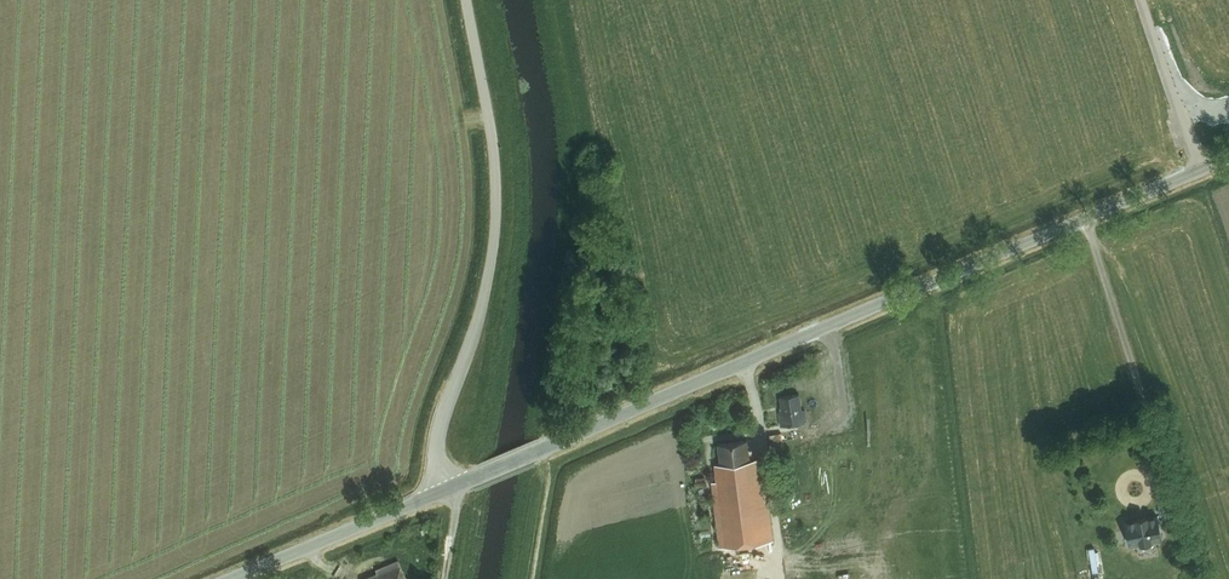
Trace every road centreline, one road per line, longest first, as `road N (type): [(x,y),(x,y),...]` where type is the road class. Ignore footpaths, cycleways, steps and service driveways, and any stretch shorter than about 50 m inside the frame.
road 1 (tertiary): [(1228,160),(448,488)]
road 2 (unclassified): [(467,0),(492,131),(495,227),(482,311),(440,424),(448,488)]
road 3 (tertiary): [(448,488),(232,578)]

